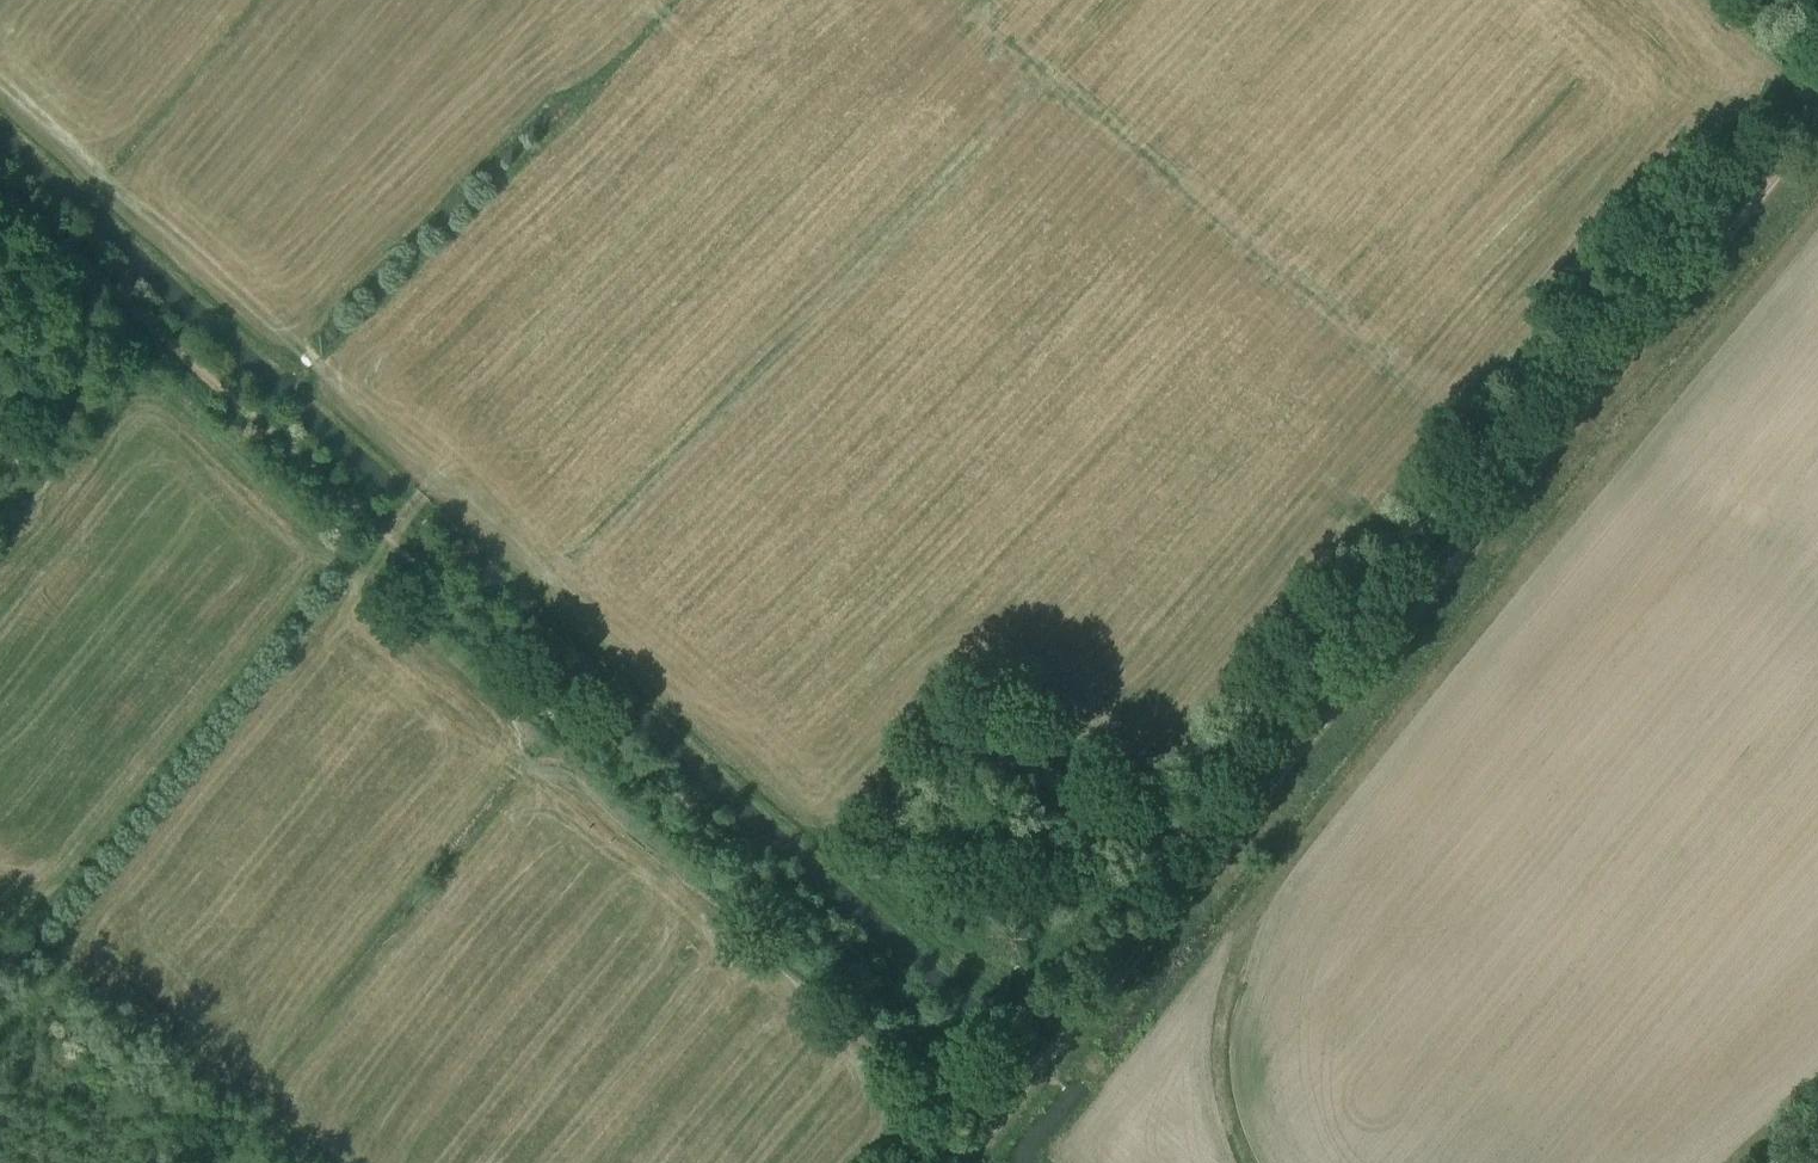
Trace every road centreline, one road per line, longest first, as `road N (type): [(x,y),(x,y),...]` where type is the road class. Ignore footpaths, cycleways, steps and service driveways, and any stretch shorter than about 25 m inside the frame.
road 1 (track): [(0,201),(1019,1094)]
road 2 (track): [(1019,1094),(1817,107)]

